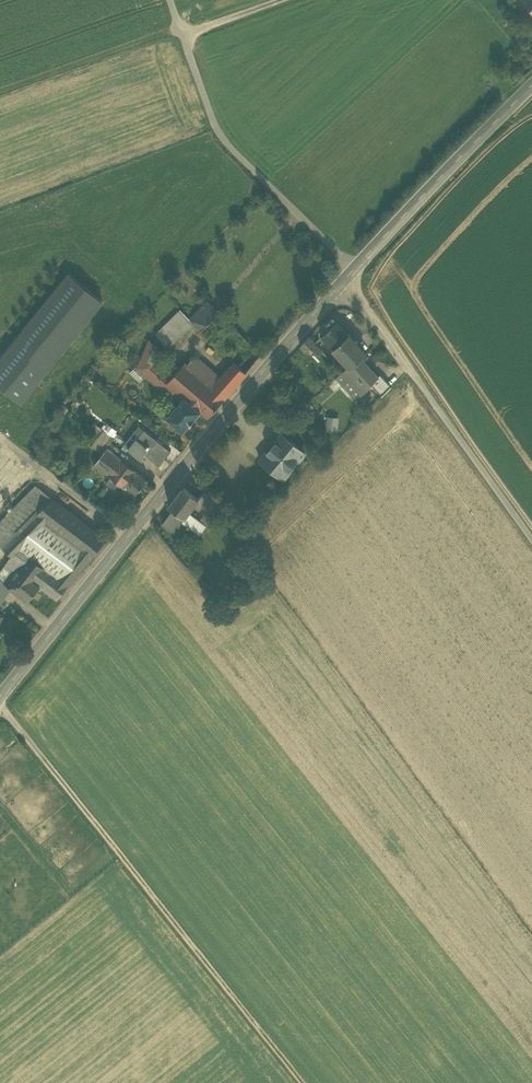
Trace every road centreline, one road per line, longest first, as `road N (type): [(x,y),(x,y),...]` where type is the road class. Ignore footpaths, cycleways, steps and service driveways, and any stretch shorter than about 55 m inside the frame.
road 1 (tertiary): [(0,697),(351,273)]
road 2 (track): [(0,707),(301,1082)]
road 3 (track): [(170,0),(218,136),(351,273)]
road 4 (unclassified): [(531,538),(362,305),(351,273)]
road 5 (tertiary): [(351,273),(531,85)]

